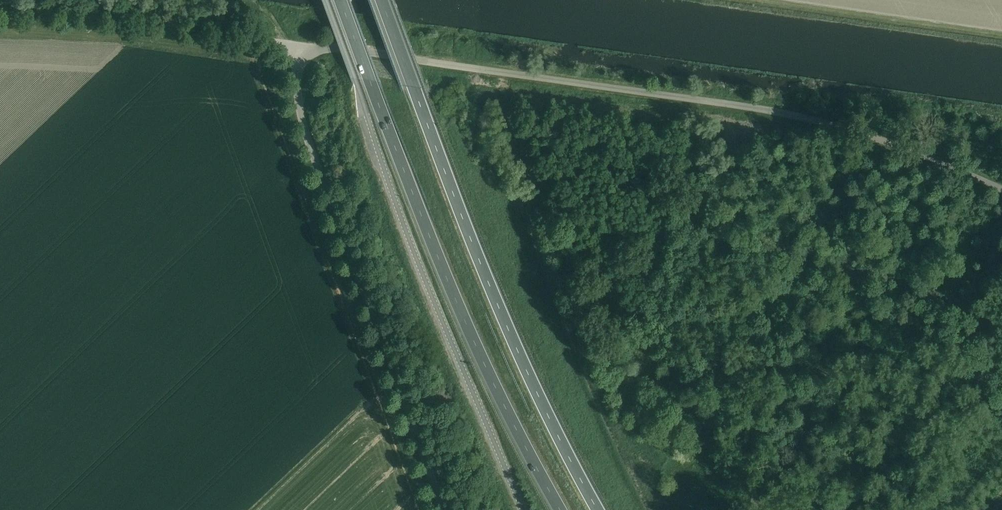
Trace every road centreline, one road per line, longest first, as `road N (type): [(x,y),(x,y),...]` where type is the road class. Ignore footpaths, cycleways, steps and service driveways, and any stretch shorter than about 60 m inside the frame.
road 1 (unclassified): [(299,45),(786,112),(876,133),(1001,188)]
road 2 (trunk): [(340,0),(462,315),(559,509)]
road 3 (trunk): [(598,509),(498,306),(382,0)]
road 4 (unclassified): [(526,509),(327,0)]
road 5 (unclassified): [(442,509),(302,128),(299,45)]

